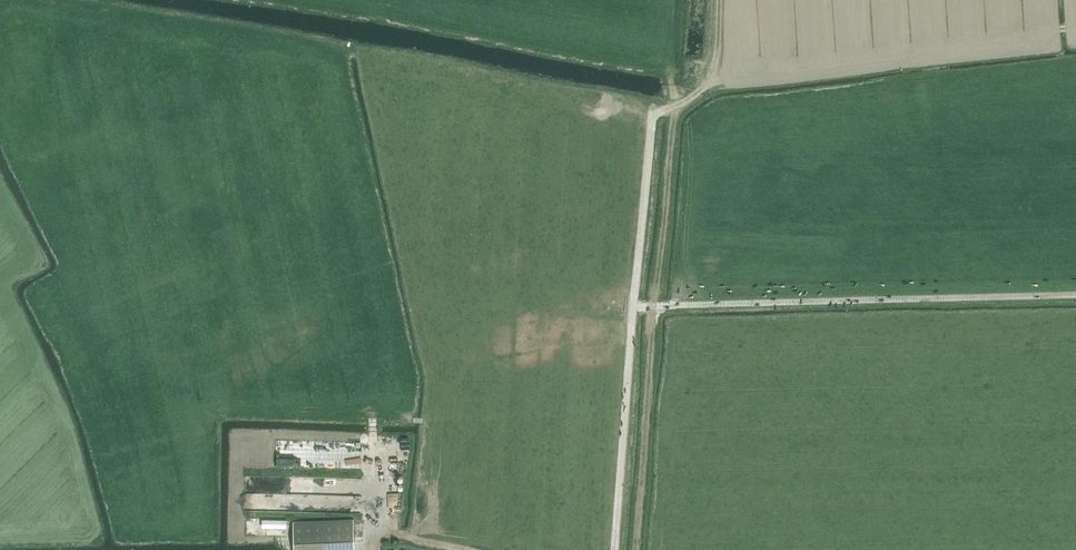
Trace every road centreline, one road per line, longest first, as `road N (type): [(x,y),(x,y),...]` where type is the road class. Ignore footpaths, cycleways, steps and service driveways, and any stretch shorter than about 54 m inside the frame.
road 1 (track): [(676,108),(634,549)]
road 2 (track): [(1075,295),(654,307)]

